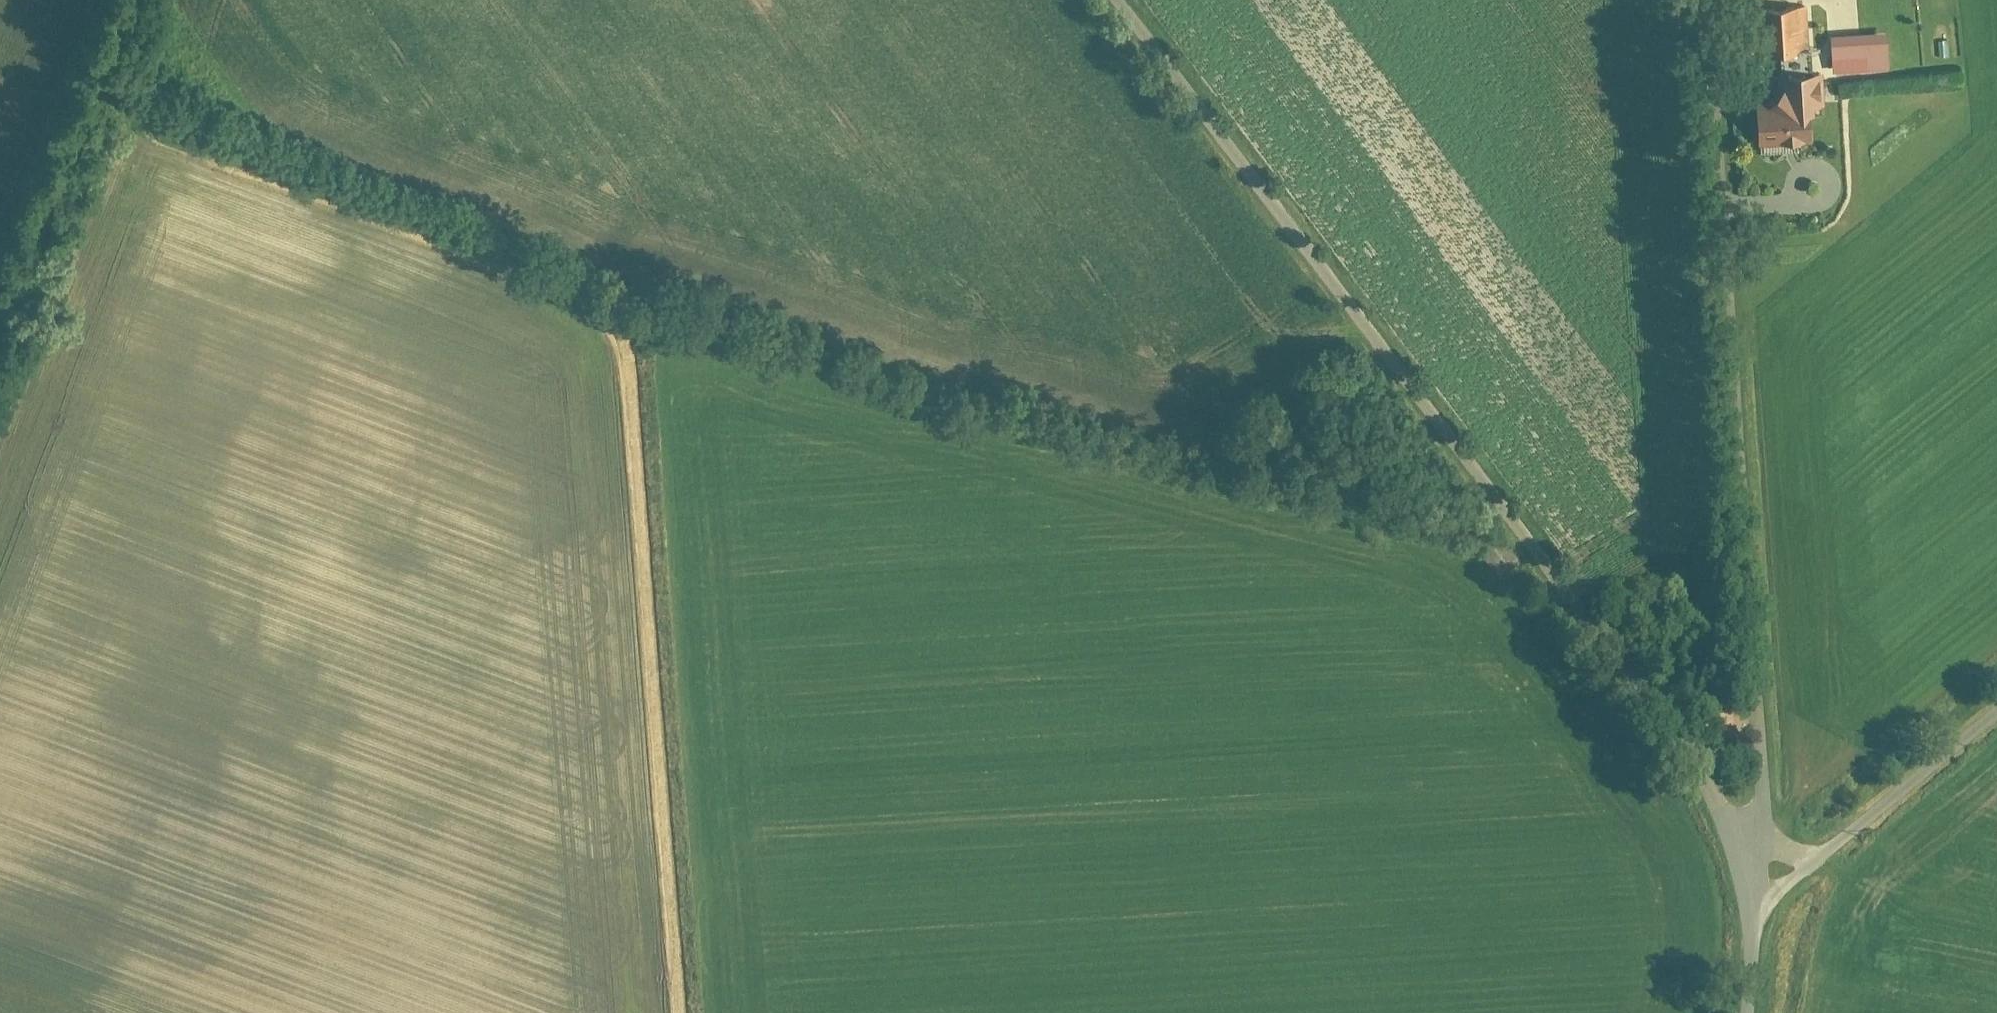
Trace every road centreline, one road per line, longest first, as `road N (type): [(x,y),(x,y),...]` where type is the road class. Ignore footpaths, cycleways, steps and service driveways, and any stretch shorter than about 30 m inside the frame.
road 1 (residential): [(1762,912),(1708,794),(1620,660),(1130,0)]
road 2 (residential): [(1719,0),(1762,912)]
road 3 (track): [(0,329),(126,0)]
road 4 (residential): [(1996,708),(1762,912)]

